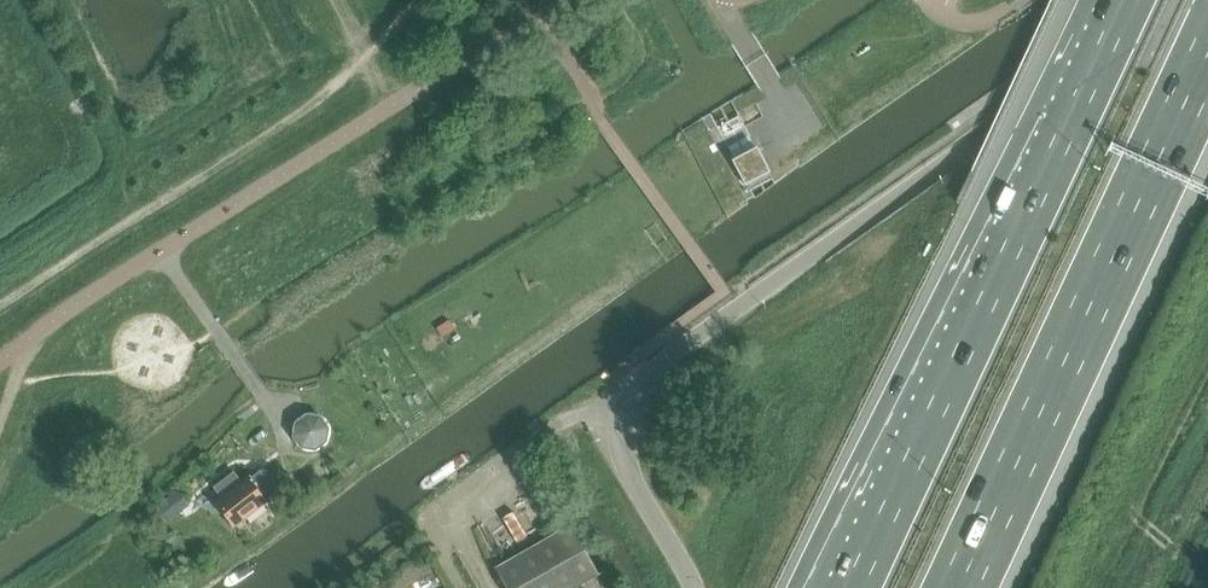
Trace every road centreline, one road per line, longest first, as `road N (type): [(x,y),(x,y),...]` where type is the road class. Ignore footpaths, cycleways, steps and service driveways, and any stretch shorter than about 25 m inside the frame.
road 1 (unclassified): [(695,587),(621,454),(620,423),(673,354),(1177,0)]
road 2 (motorway): [(1127,0),(853,587)]
road 3 (motorway): [(949,587),(1207,30)]
road 4 (track): [(1207,359),(1101,587)]
road 5 (track): [(398,106),(335,0)]

